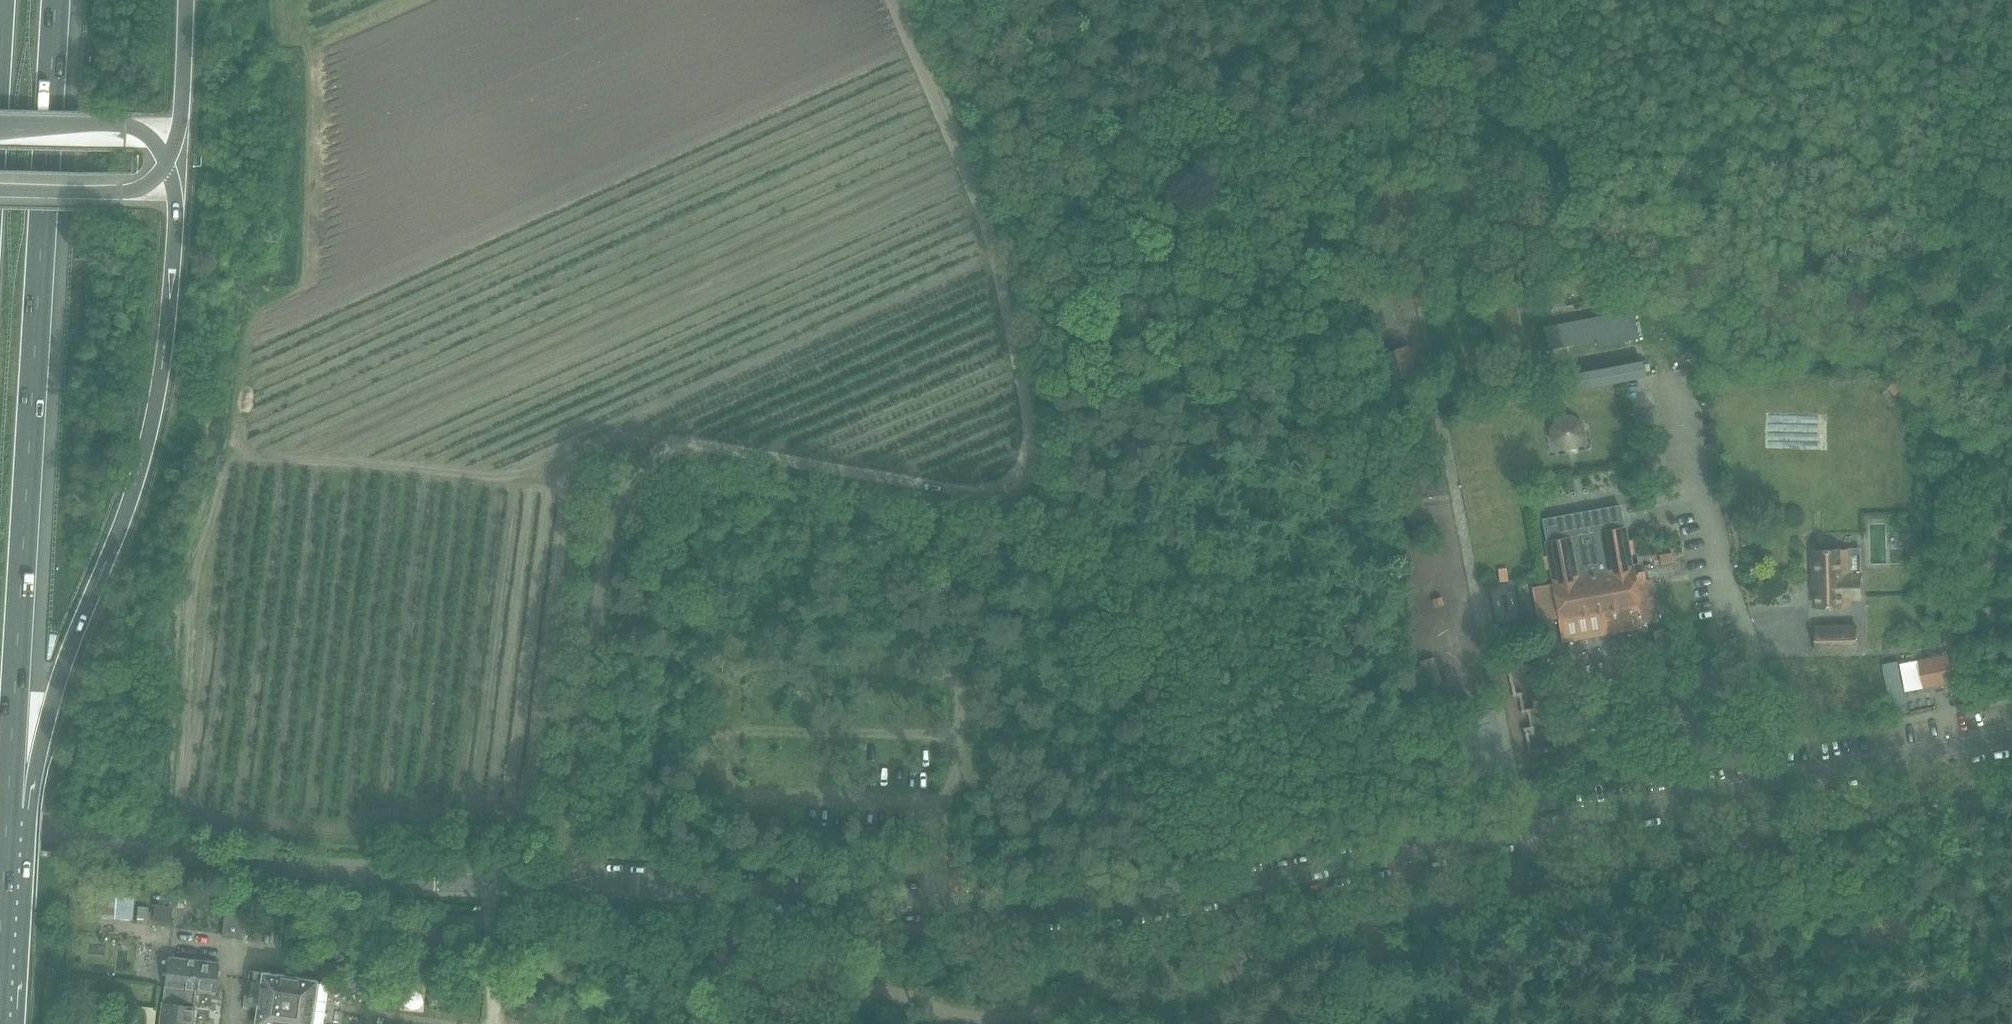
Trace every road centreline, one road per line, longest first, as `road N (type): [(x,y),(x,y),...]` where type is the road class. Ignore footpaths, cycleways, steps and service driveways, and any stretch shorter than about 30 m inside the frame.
road 1 (unclassified): [(549,880),(1124,907),(2011,735)]
road 2 (unclassified): [(549,880),(603,531),(616,503),(643,478),(685,446),(993,474),(1027,463),(1031,430),(997,260),(881,0)]
road 3 (motorway): [(8,807),(56,0)]
road 4 (motorway): [(8,807),(150,431),(175,215),(165,161)]
road 5 (unclassified): [(43,831),(305,871),(549,880)]
road 6 (secondary): [(165,161),(150,138),(126,125),(0,126)]
road 7 (secondary): [(0,192),(134,191),(165,161)]
road 8 (motorway): [(165,161),(181,119),(186,0)]
road 9 (motorway): [(0,941),(8,807)]

